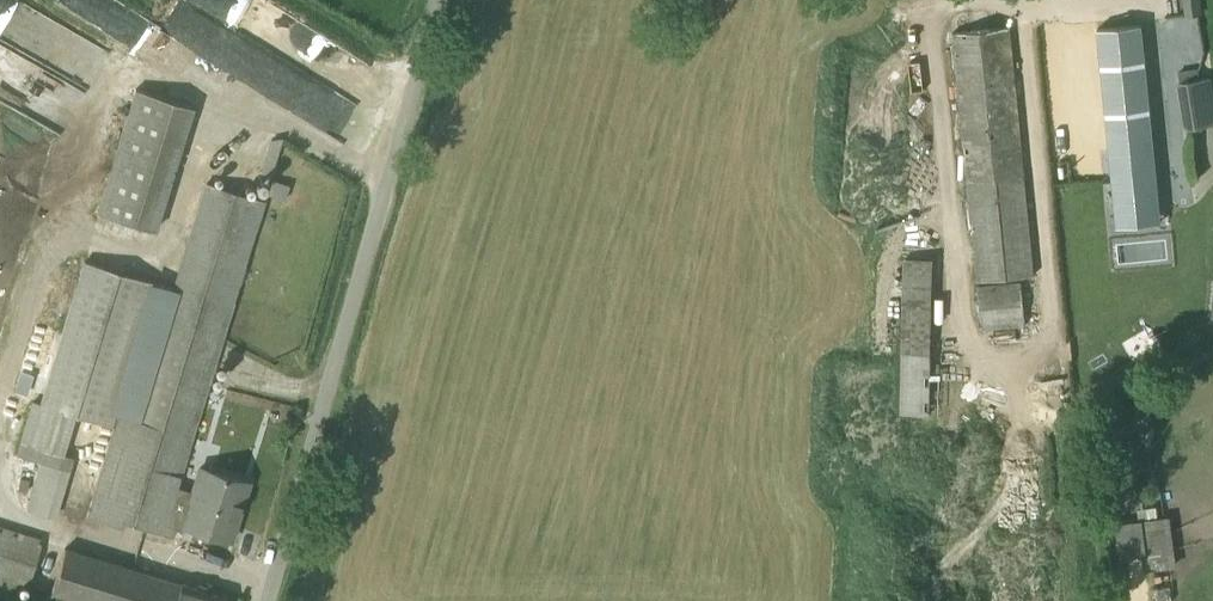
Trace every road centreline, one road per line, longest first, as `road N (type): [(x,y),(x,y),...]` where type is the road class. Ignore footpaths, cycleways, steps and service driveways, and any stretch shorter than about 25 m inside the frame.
road 1 (unclassified): [(433,0),(263,600)]

